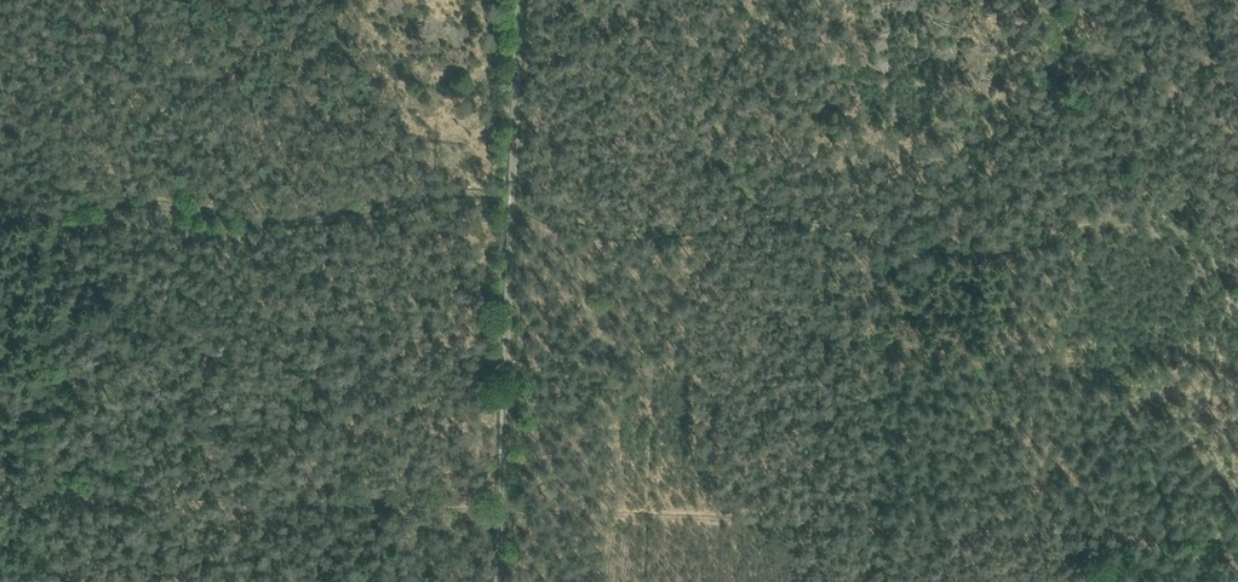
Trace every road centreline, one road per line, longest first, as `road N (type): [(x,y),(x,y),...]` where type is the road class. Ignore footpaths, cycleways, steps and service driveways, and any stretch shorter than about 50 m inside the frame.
road 1 (track): [(1237,263),(1170,227),(959,253),(799,219),(731,221),(660,238),(586,233),(482,196),(307,217),(115,207),(56,209),(0,223)]
road 2 (track): [(0,484),(1237,524)]

